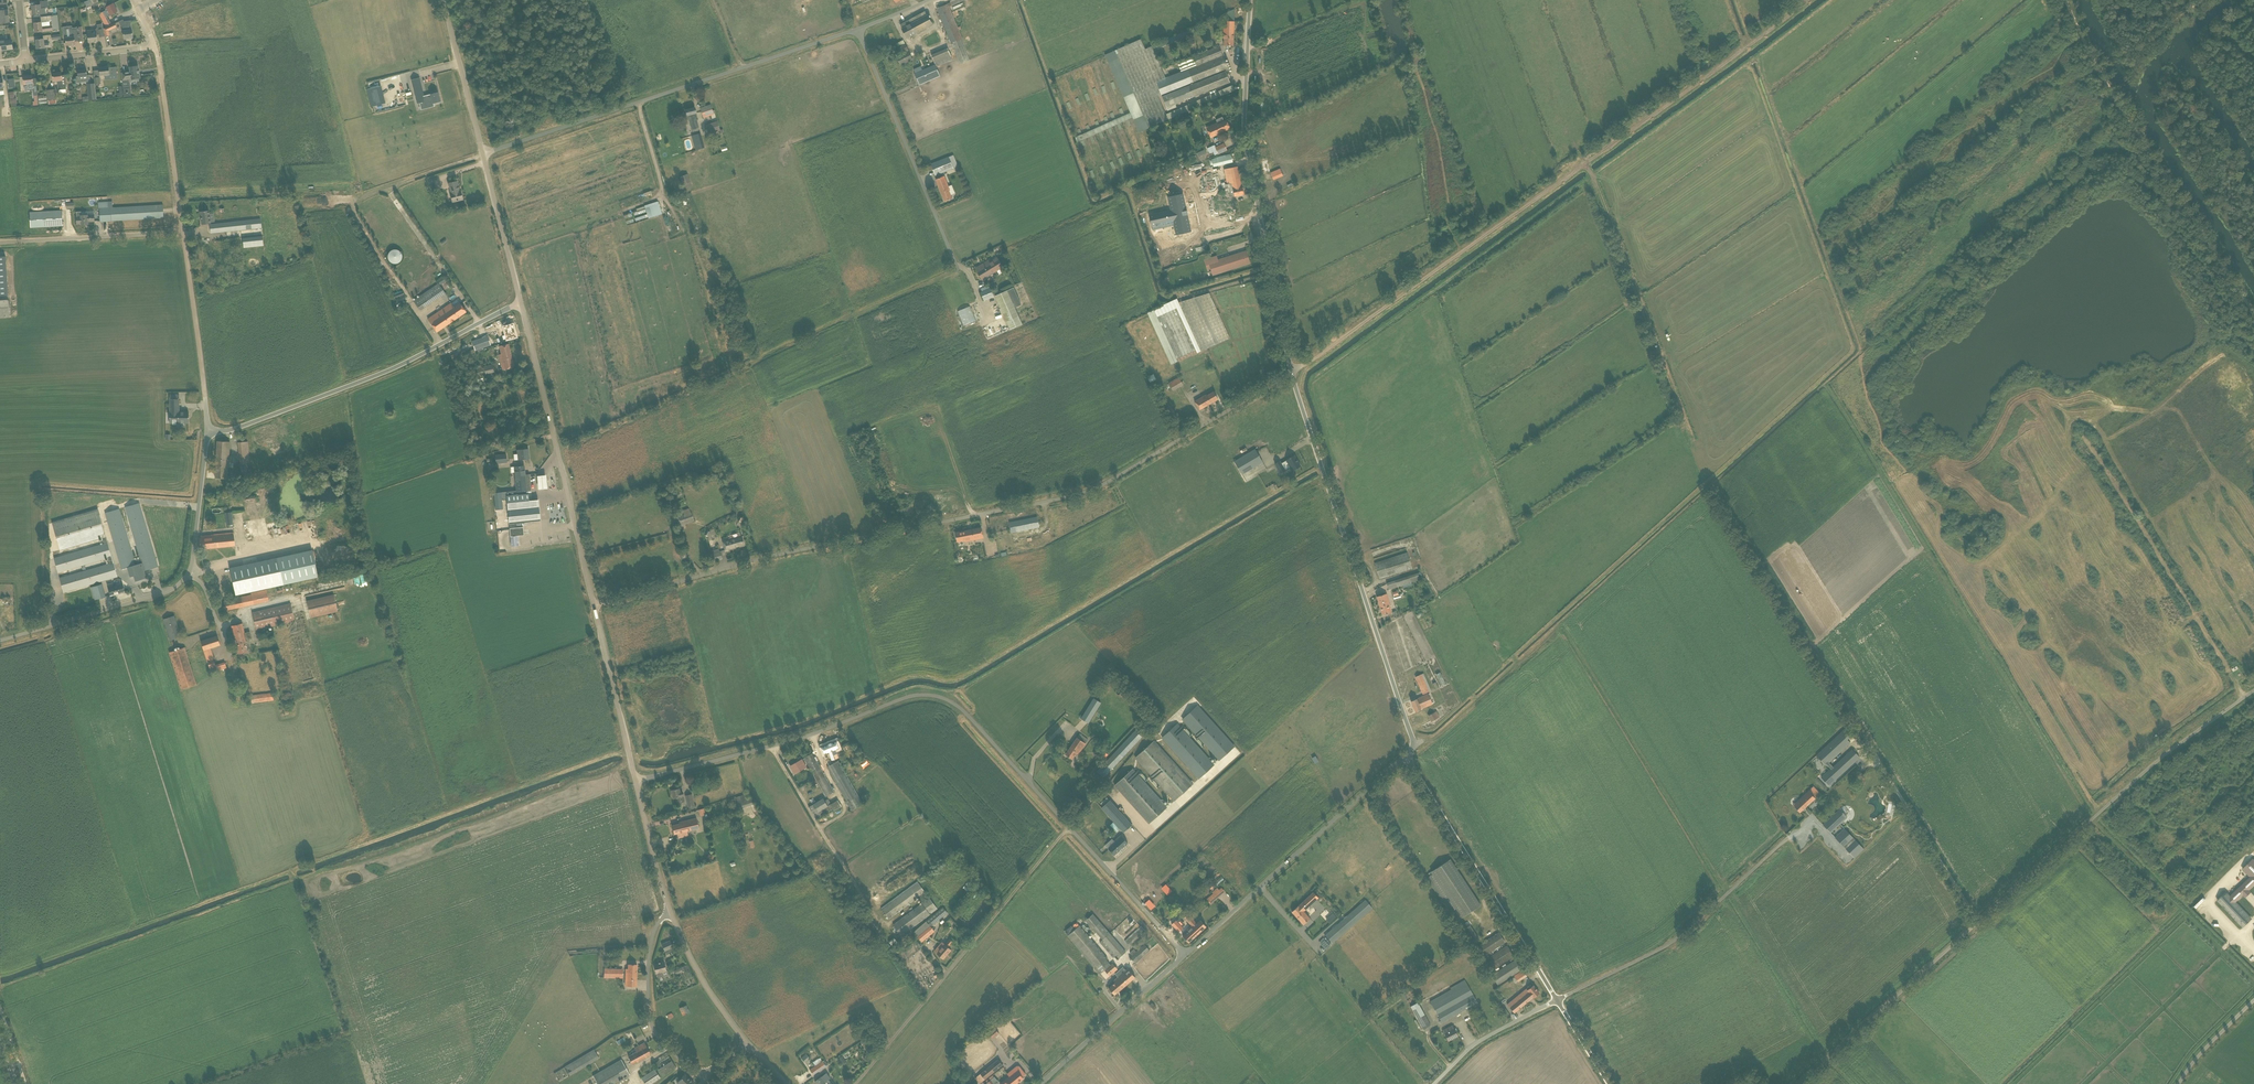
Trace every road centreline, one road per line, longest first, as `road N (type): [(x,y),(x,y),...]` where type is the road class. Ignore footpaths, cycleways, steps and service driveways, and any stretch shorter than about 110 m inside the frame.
road 1 (unclassified): [(596,606),(791,550),(1068,497),(1100,487),(1290,373)]
road 2 (unclassified): [(1185,954),(967,715),(938,697),(906,698),(809,736),(636,780)]
road 3 (track): [(1290,373),(1809,0)]
road 4 (unclassified): [(1797,1083),(2130,784),(2253,690)]
road 5 (track): [(1979,921),(1713,487)]
road 6 (track): [(557,448),(958,267)]
road 7 (track): [(956,691),(1324,476)]
road 8 (unclassified): [(1406,755),(1415,746),(1290,373)]
road 9 (unclassified): [(483,154),(859,31)]
road 10 (unclassified): [(1290,373),(1243,144),(1245,0)]
road 11 (track): [(2253,313),(2107,84),(2067,0)]
road 12 (unclassified): [(0,641),(178,585),(193,559),(207,431)]
road 13 (unclassified): [(207,431),(234,429),(365,380),(522,306)]
road 14 (unclassified): [(596,606),(522,306)]
road 15 (unclassified): [(1185,954),(1406,755)]
road 16 (unclassified): [(1557,999),(1406,755)]
road 17 (track): [(1680,406),(1587,162)]
road 18 (unclassified): [(958,267),(859,31)]
road 19 (track): [(368,837),(294,597)]
road 20 (unclassified): [(747,1040),(703,1072),(653,1028),(650,950),(670,913)]
road 21 (track): [(888,929),(775,746)]
road 22 (unclassified): [(1039,1083),(1185,954)]
road 23 (track): [(947,974),(1070,828)]
road 24 (track): [(183,233),(153,45)]
road 25 (unclassified): [(0,243),(183,233)]
road 26 (unclassified): [(636,780),(596,606)]
road 27 (residential): [(25,61),(153,45),(137,10)]
road 28 (track): [(183,233),(206,396)]
road 29 (unclassified): [(483,154),(442,0)]
road 30 (unclassified): [(522,306),(483,154)]
road 31 (unclassified): [(1557,999),(1482,1039),(1435,1083)]
road 32 (unclassified): [(747,1040),(700,976),(670,913)]
road 33 (track): [(2101,0),(2118,37),(2135,48),(2203,0)]
road 34 (unclassified): [(670,913),(636,780)]
road 35 (track): [(361,198),(483,154)]

